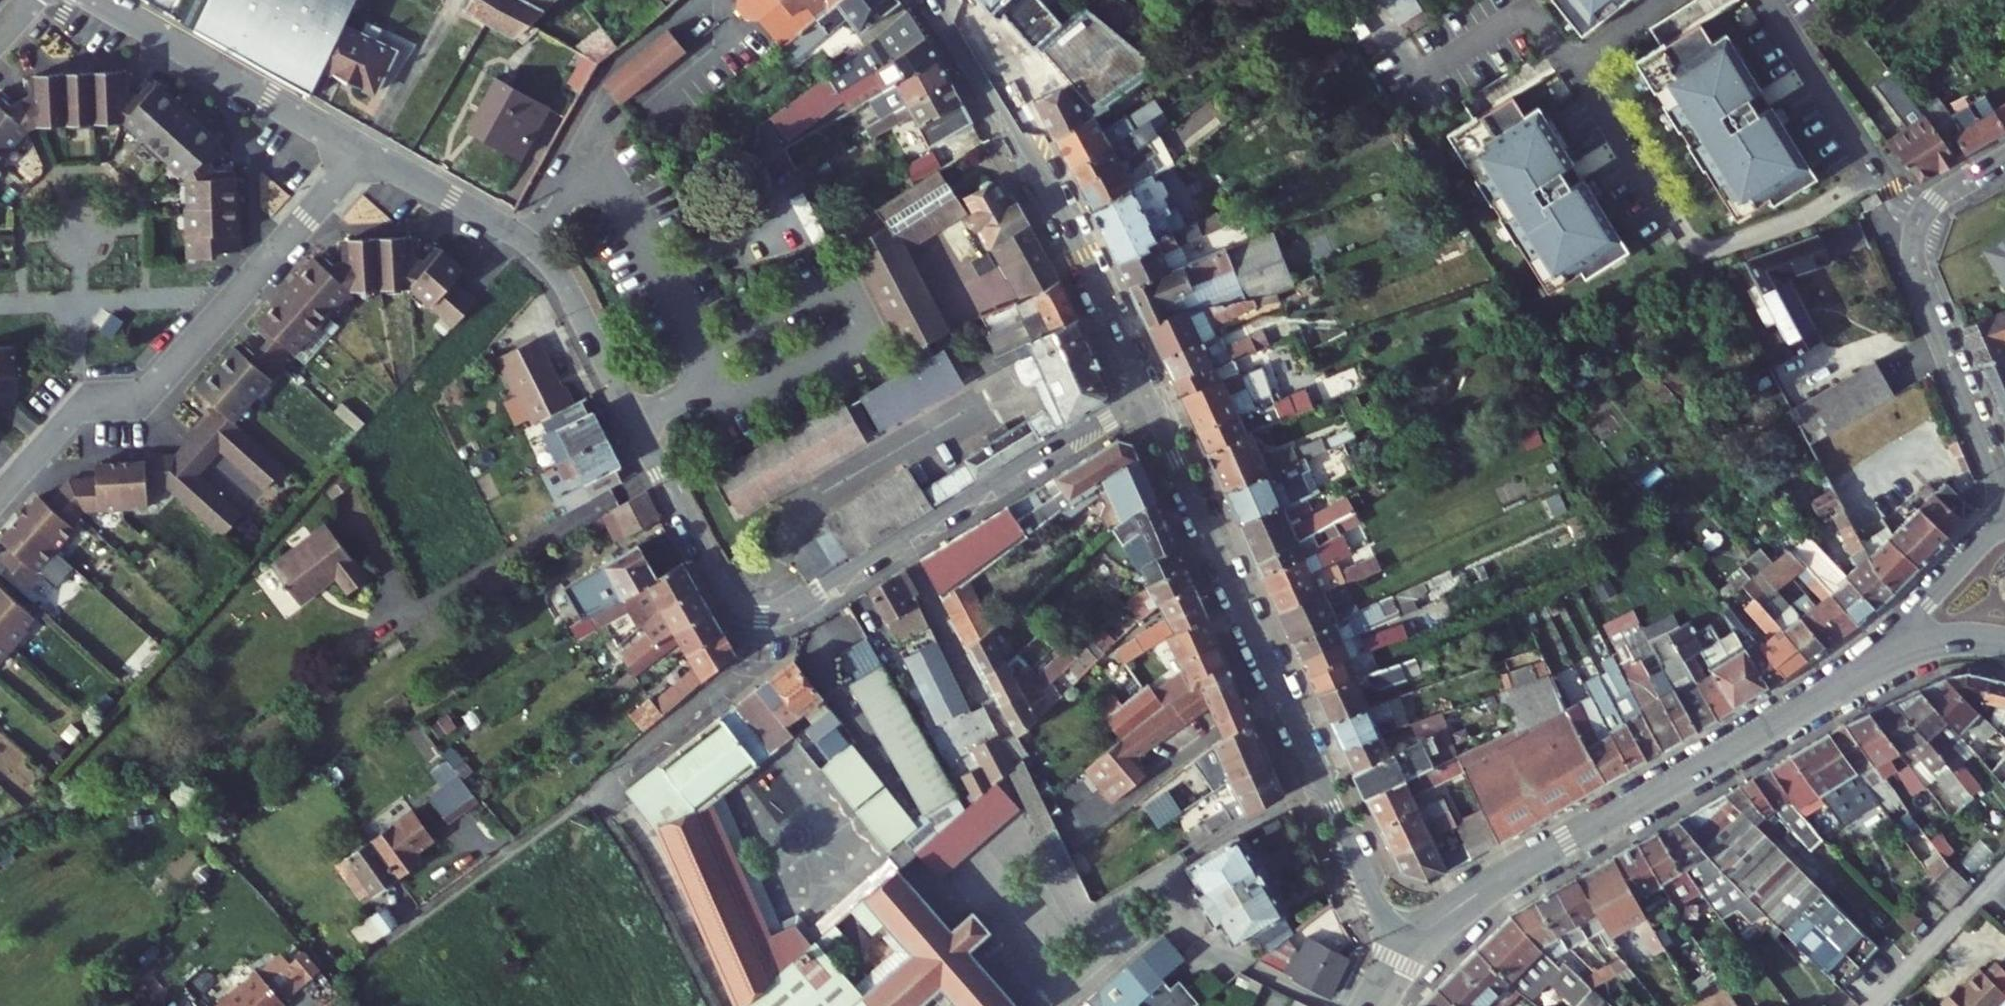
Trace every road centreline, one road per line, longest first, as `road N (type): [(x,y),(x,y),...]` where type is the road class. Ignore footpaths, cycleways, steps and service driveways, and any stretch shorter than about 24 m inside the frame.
road 1 (tertiary): [(1147,395),(1377,902),(1412,945)]
road 2 (residential): [(894,543),(778,612),(739,606),(719,583),(558,268),(534,241)]
road 3 (tertiary): [(1857,672),(1504,875),(1412,945)]
road 4 (residential): [(0,499),(83,407),(162,383),(366,152)]
road 5 (tertiary): [(936,0),(1023,142),(1147,395)]
road 6 (residential): [(2004,153),(1934,197),(1917,221),(1911,254),(2004,488)]
road 7 (residential): [(93,0),(366,152)]
road 8 (residential): [(1147,395),(894,543)]
road 9 (unclassified): [(894,543),(1000,738)]
road 10 (residential): [(2004,519),(1857,672)]
road 11 (residential): [(366,152),(534,241)]
road 12 (tertiary): [(2004,643),(1921,645),(1857,672)]

